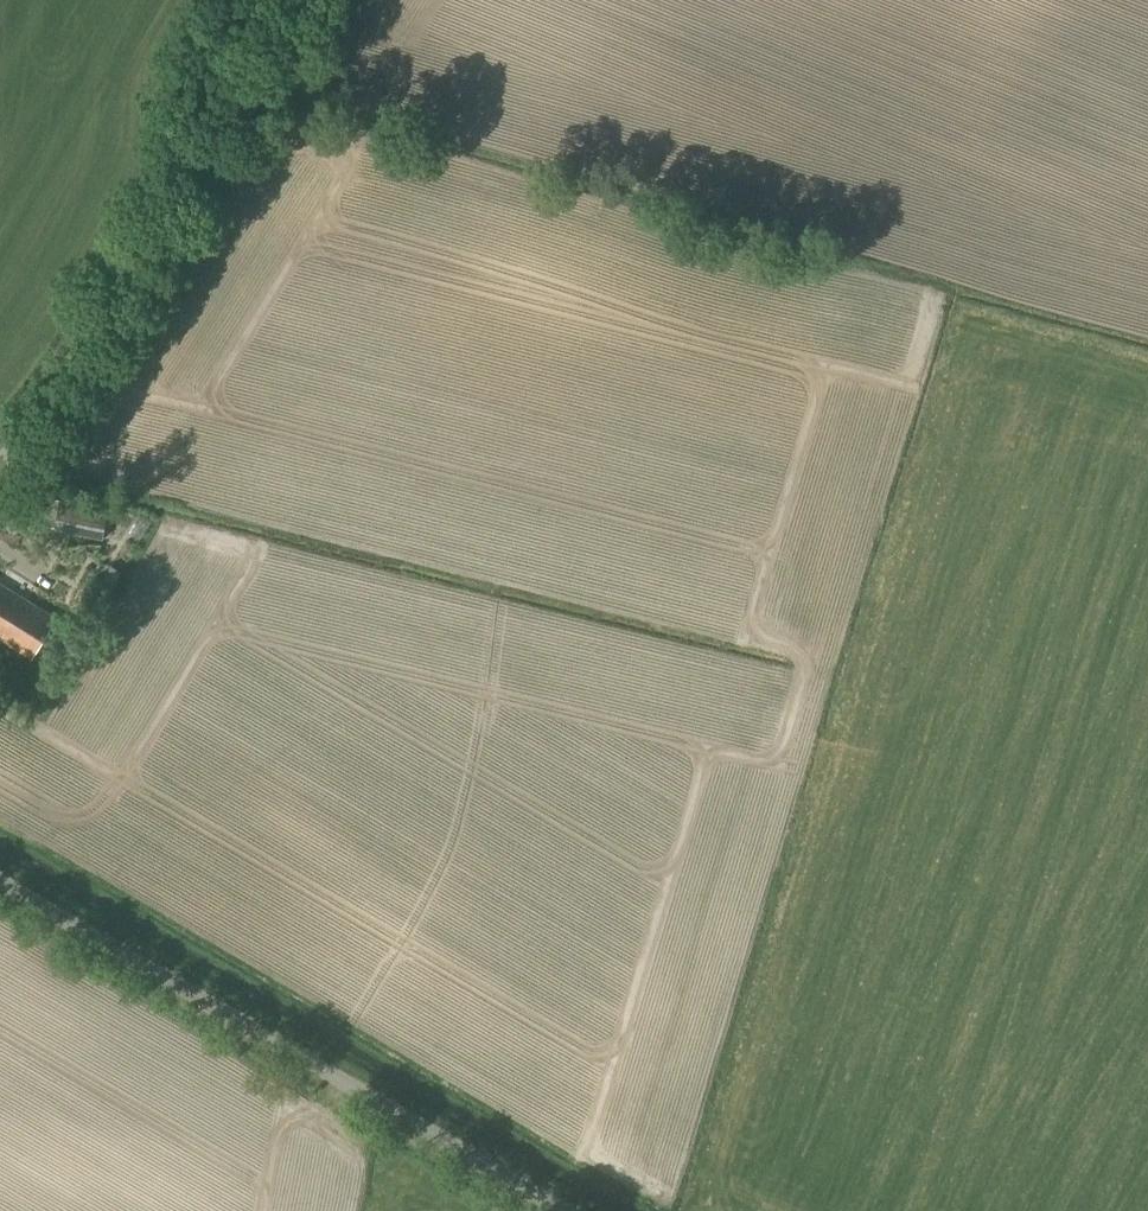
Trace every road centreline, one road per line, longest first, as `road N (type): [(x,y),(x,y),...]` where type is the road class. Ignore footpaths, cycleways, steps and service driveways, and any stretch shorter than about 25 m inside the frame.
road 1 (unclassified): [(556,1210),(0,882)]
road 2 (unclassified): [(0,458),(297,0)]

